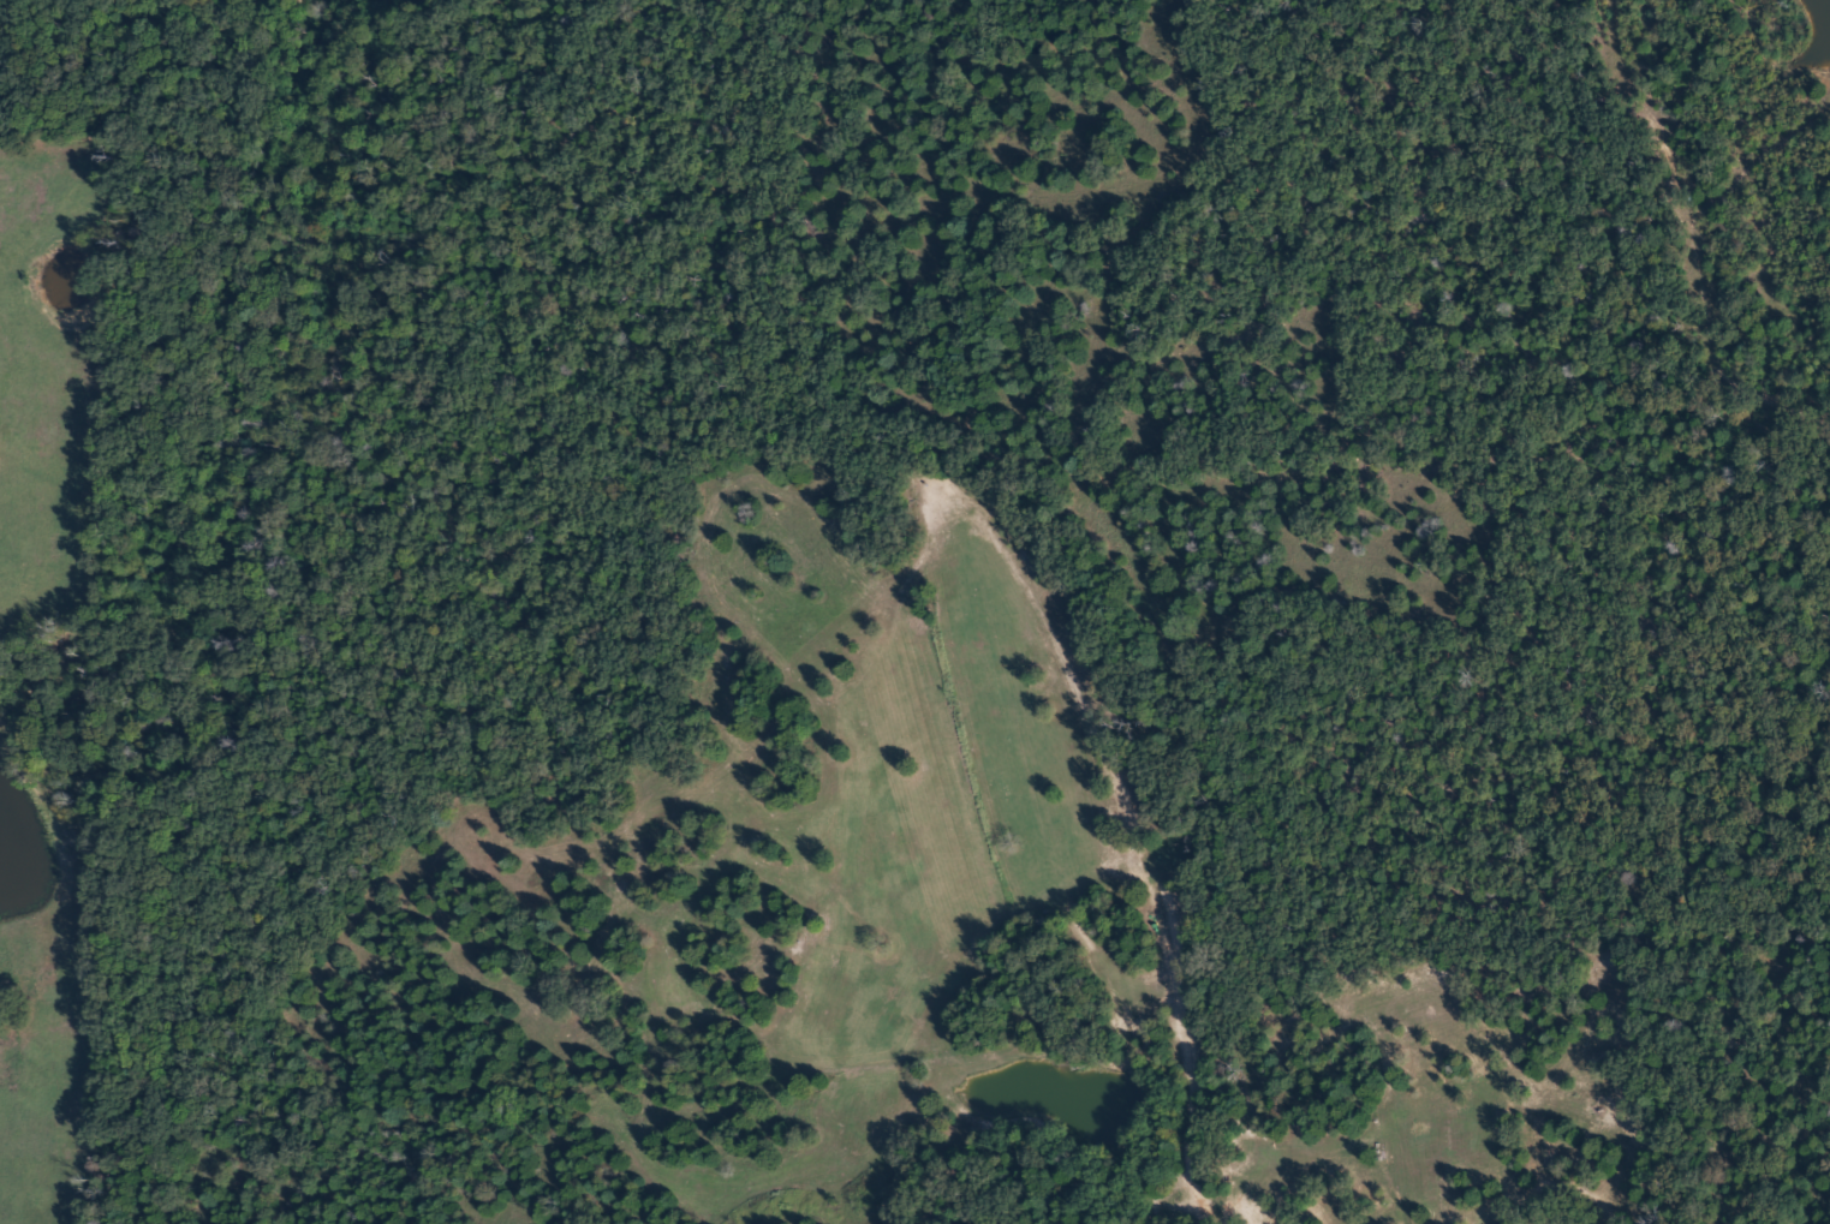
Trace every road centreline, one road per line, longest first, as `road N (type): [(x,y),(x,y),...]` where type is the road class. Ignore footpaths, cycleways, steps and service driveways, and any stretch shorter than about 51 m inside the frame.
road 1 (residential): [(1225,1223),(1214,1059)]

